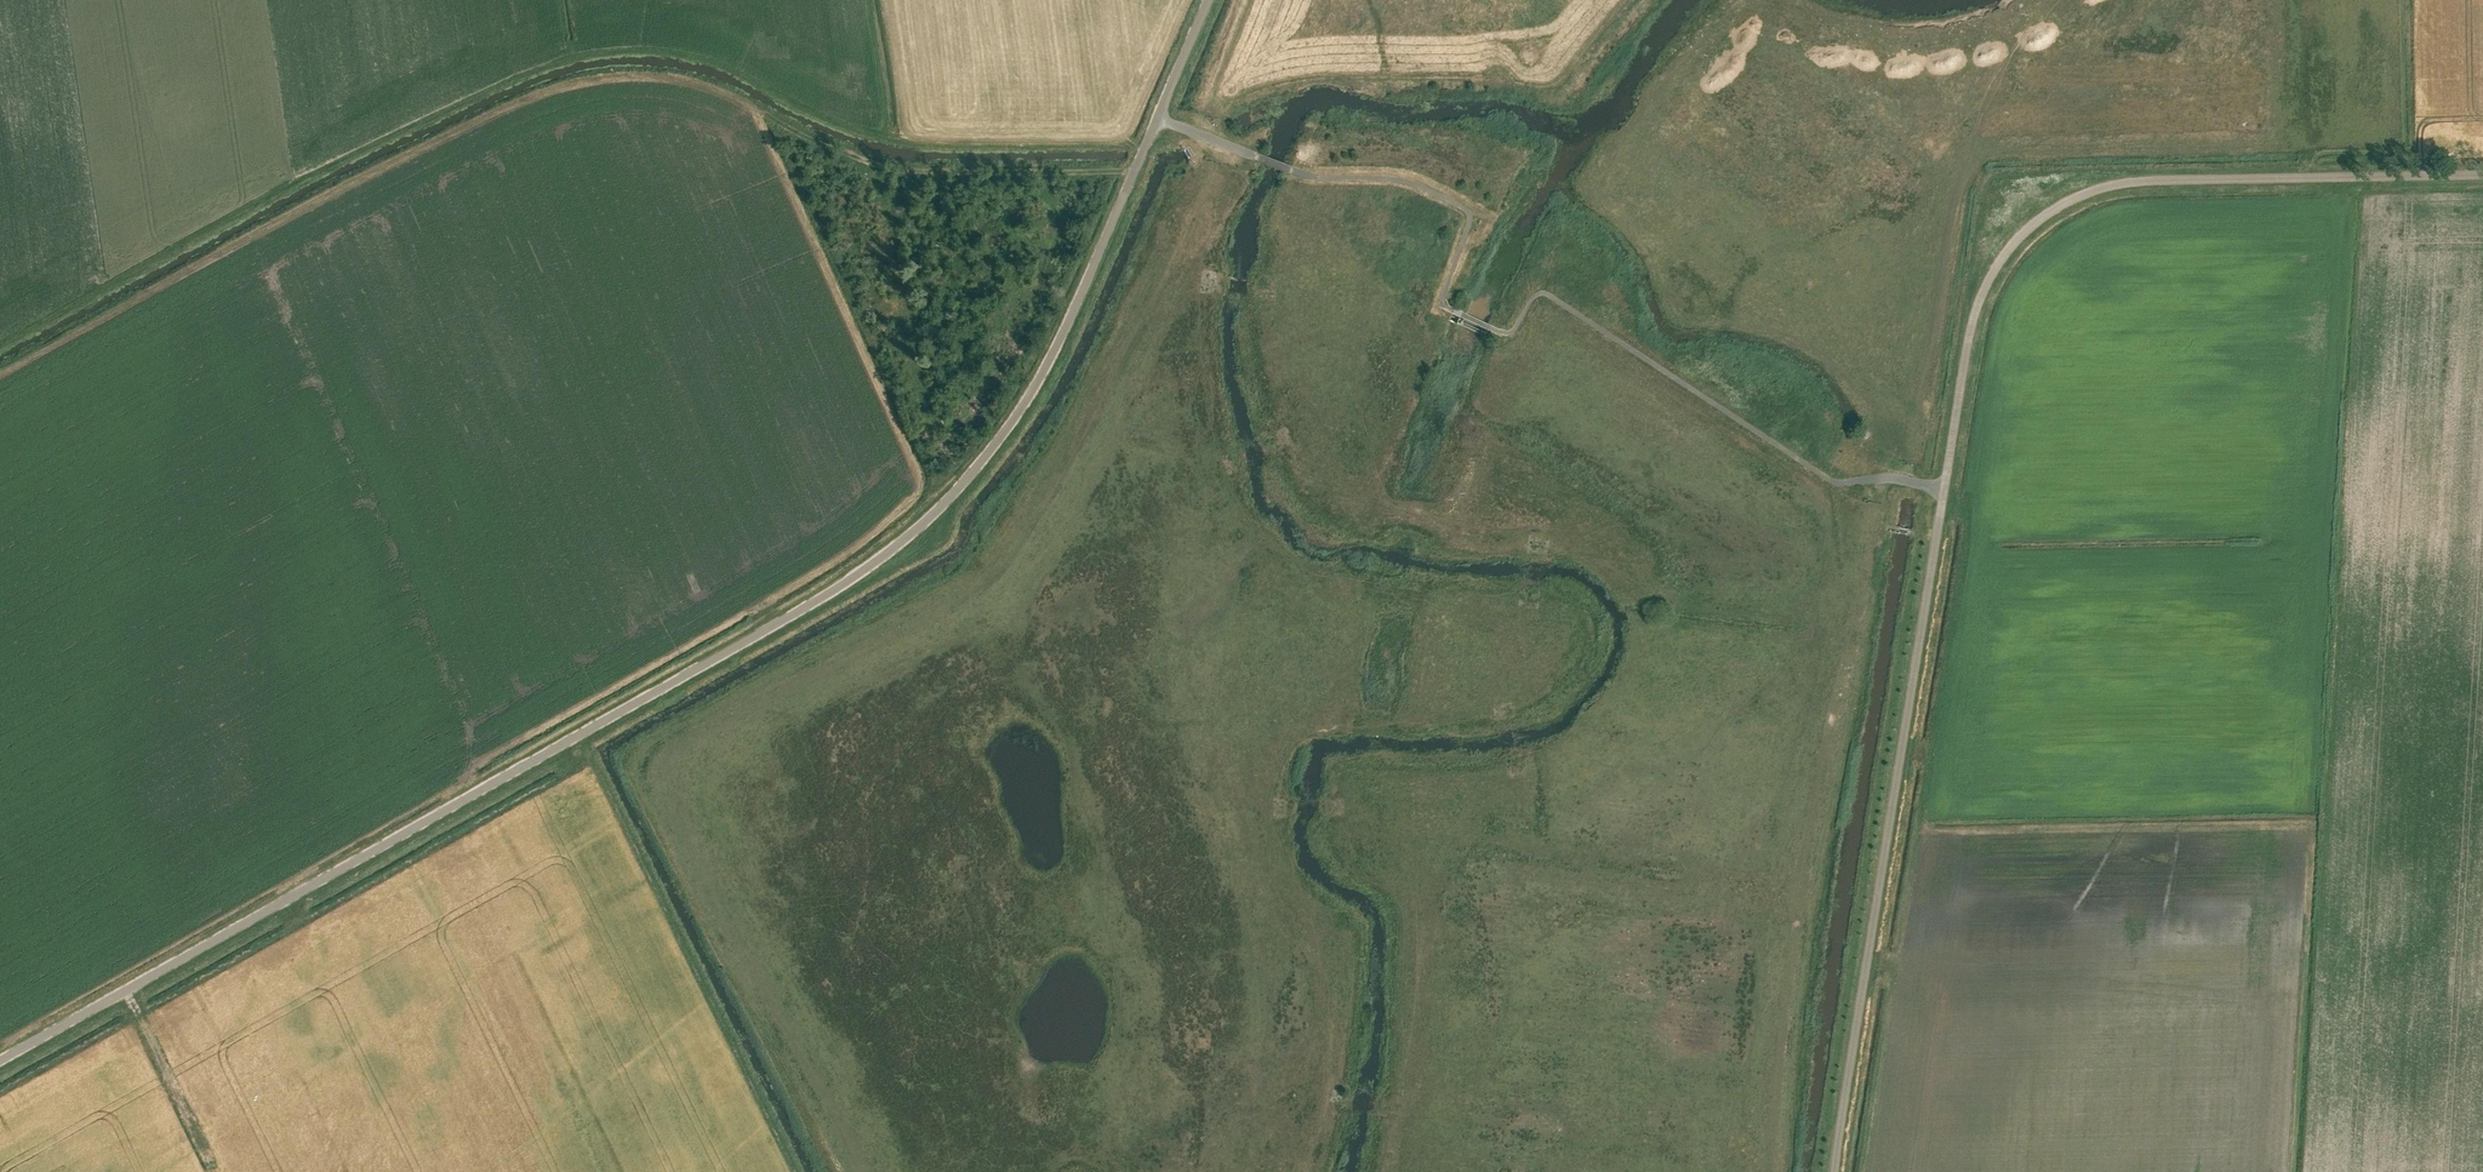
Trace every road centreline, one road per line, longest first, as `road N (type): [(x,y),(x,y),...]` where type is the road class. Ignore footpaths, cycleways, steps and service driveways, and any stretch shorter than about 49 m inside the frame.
road 1 (unclassified): [(0,1060),(791,615),(936,512),(1015,417),(1054,349),(1208,0)]
road 2 (unclassified): [(1835,1171),(1970,336),(1987,281),(2039,217),(2109,186),(2482,175)]

